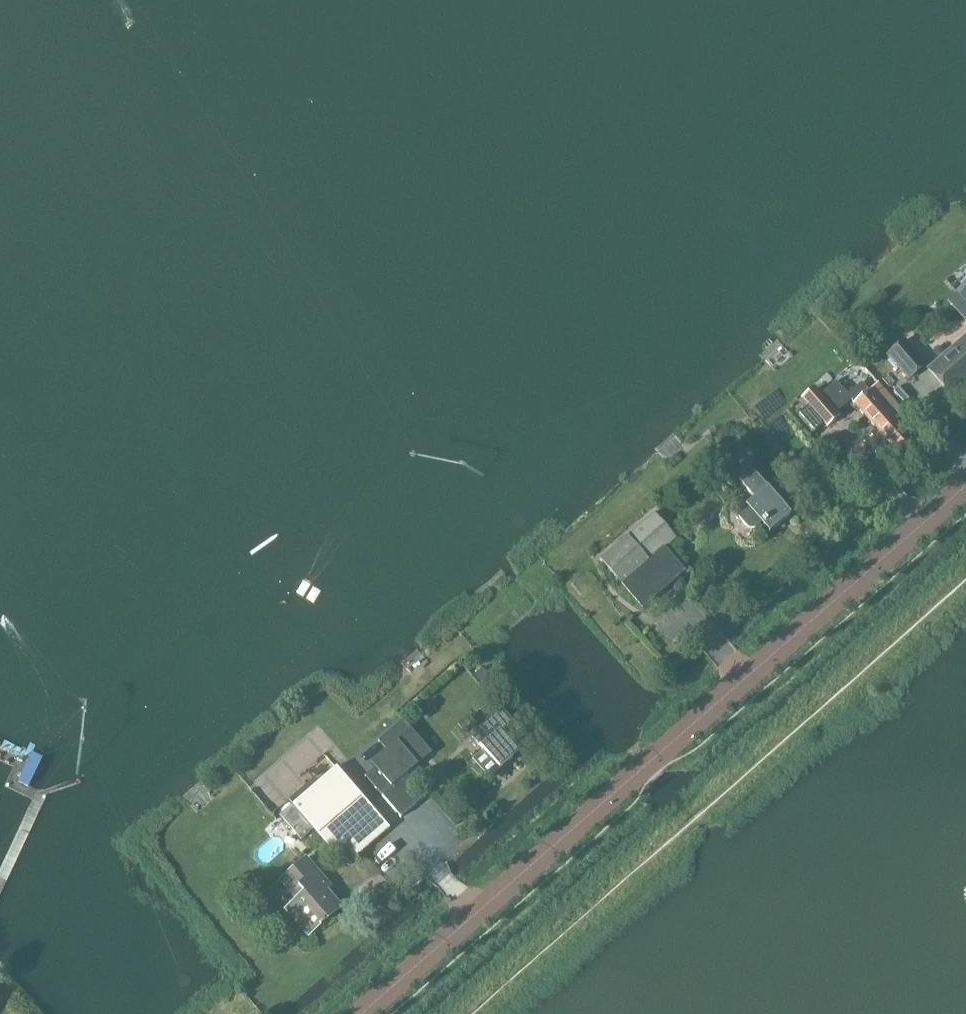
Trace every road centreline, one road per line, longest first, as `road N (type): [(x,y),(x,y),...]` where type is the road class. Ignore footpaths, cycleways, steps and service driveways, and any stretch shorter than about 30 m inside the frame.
road 1 (unclassified): [(362,1013),(965,487)]

